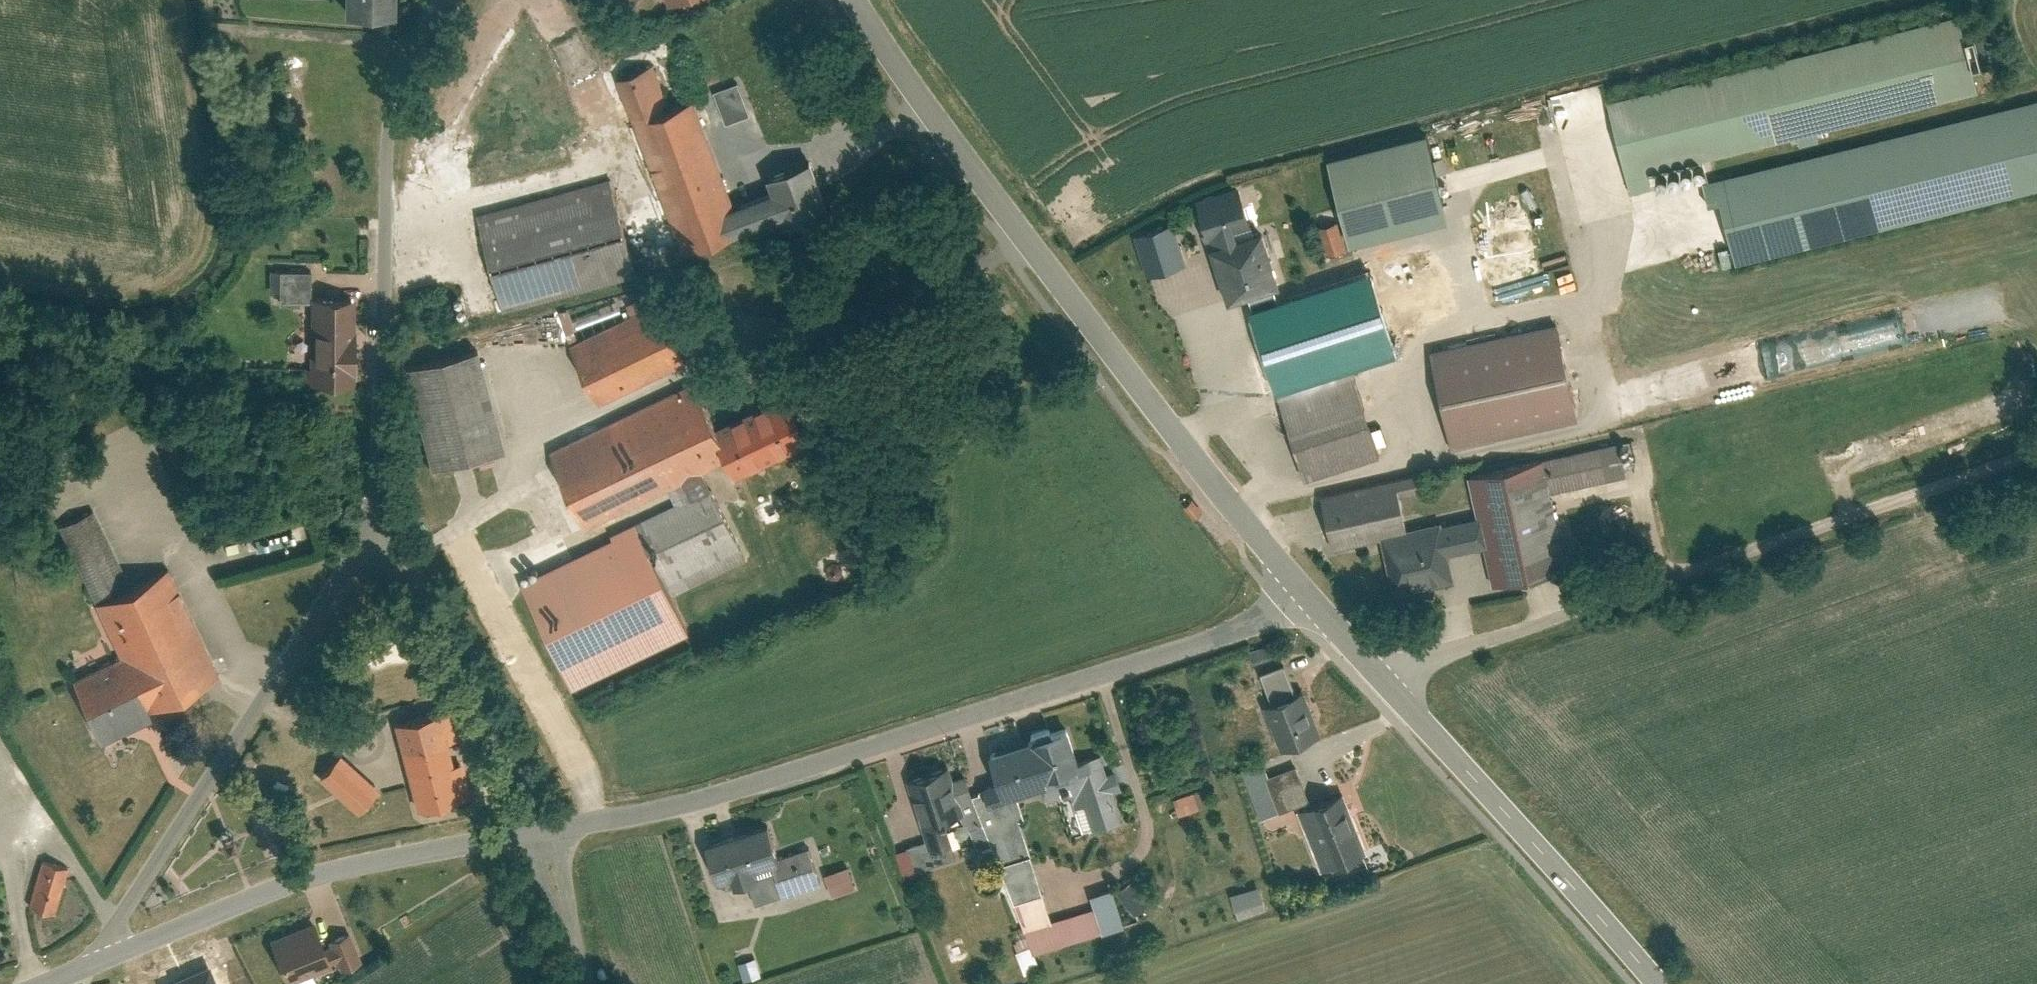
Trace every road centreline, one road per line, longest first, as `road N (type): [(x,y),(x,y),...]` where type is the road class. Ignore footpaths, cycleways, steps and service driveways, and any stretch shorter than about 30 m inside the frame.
road 1 (tertiary): [(1315,610),(737,791),(534,835)]
road 2 (secondary): [(856,0),(969,165),(1315,610)]
road 3 (unclassified): [(1387,682),(1413,660),(2036,455)]
road 4 (residential): [(379,512),(105,960)]
road 5 (residential): [(379,512),(392,115),(399,74),(434,0)]
road 6 (tertiary): [(534,835),(473,830),(326,872),(105,960)]
road 7 (secondary): [(1387,682),(1658,983)]
road 8 (residential): [(534,835),(379,512)]
road 9 (unclassified): [(534,835),(578,983)]

